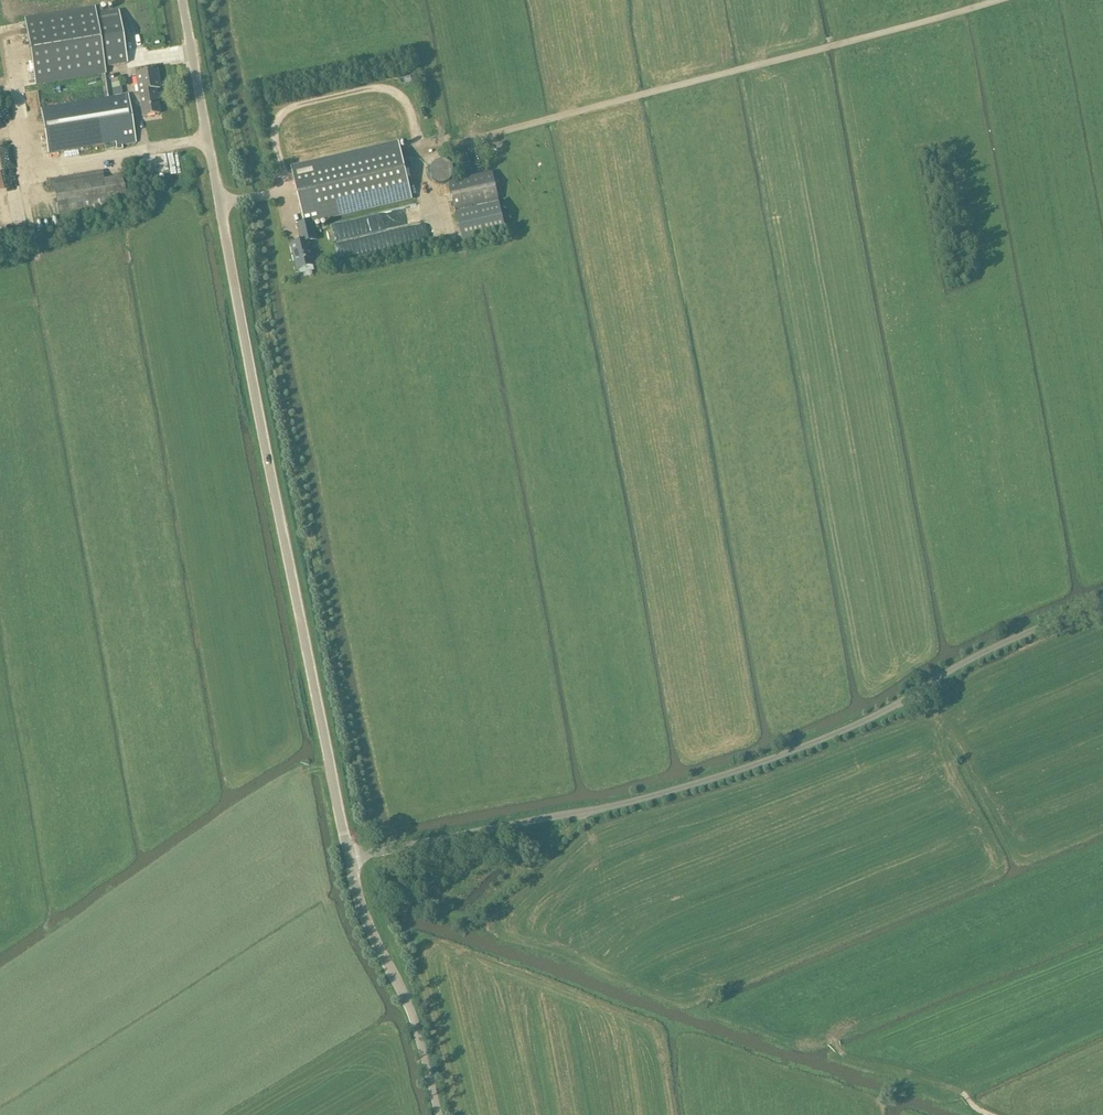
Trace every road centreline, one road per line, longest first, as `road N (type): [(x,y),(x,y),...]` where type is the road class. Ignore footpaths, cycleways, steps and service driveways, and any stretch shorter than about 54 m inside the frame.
road 1 (unclassified): [(348,857),(180,0)]
road 2 (unclassified): [(1102,601),(963,662),(846,730),(772,758),(625,803),(399,847)]
road 3 (track): [(998,0),(421,154)]
road 4 (unclassified): [(439,1114),(403,991),(358,900),(348,857)]
road 5 (track): [(580,812),(469,918),(401,892),(358,900)]

